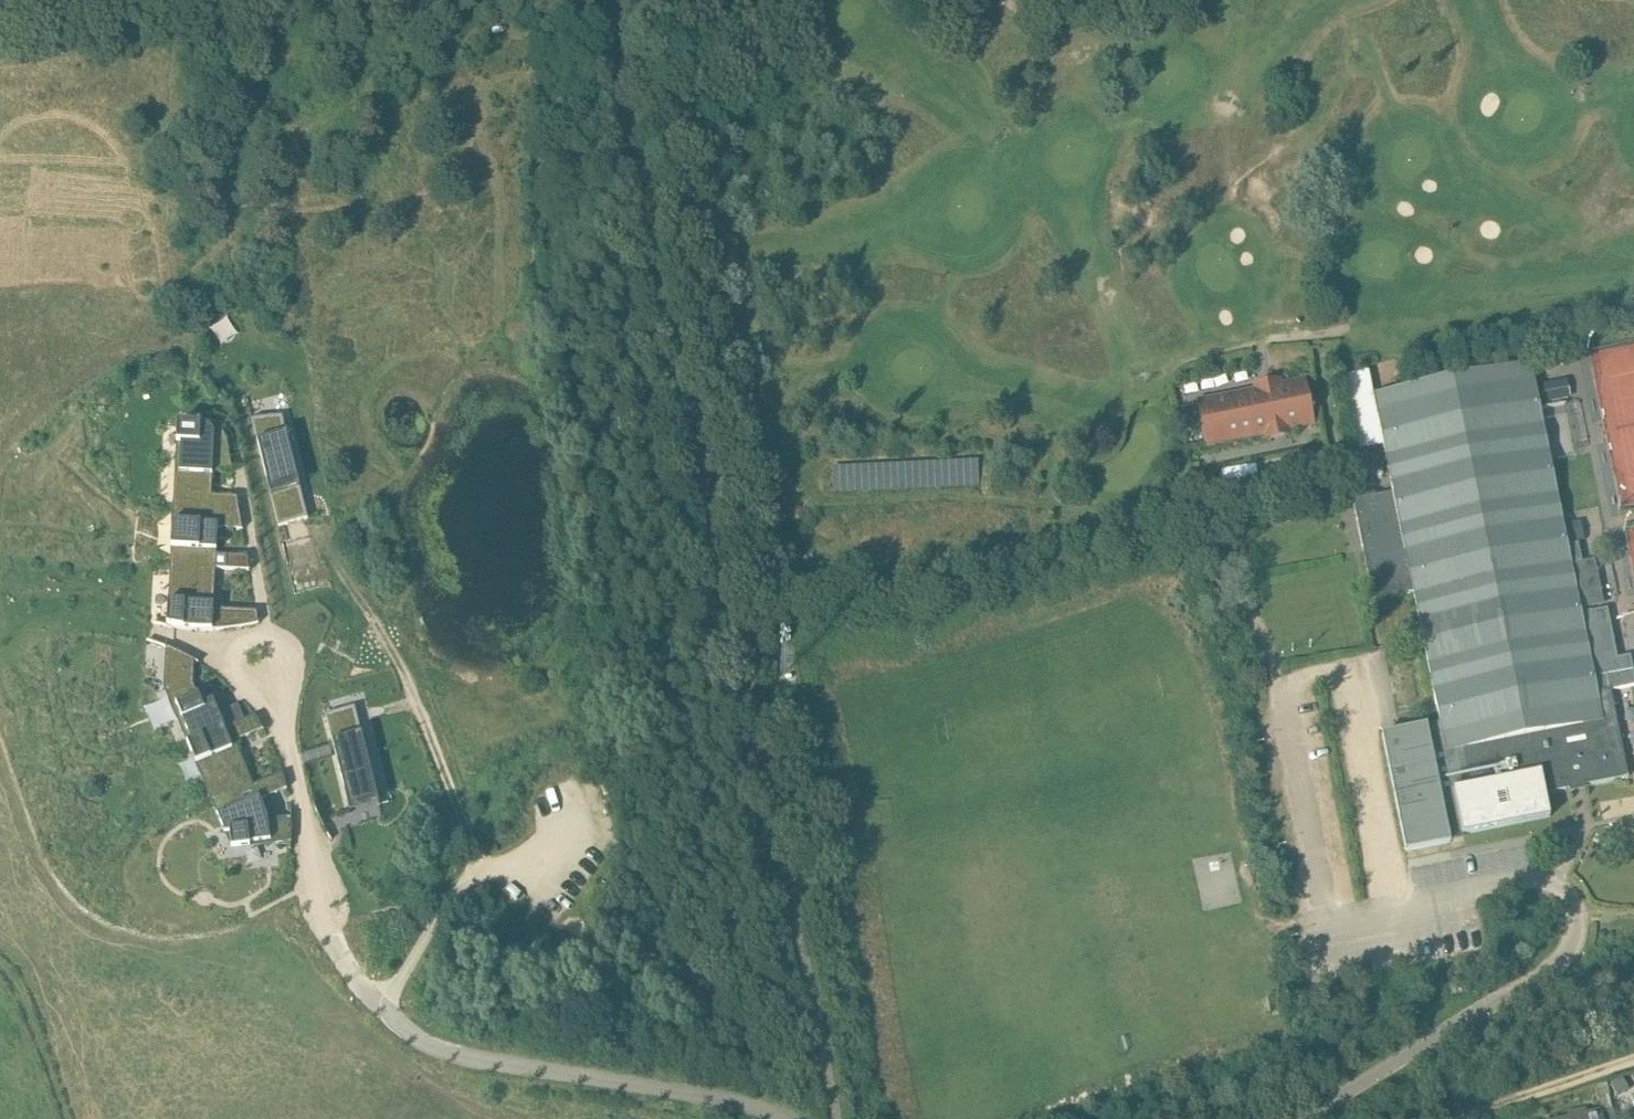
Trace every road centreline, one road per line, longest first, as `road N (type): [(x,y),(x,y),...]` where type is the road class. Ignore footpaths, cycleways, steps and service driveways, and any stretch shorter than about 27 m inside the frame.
road 1 (unclassified): [(1471,1118),(1633,1062)]

